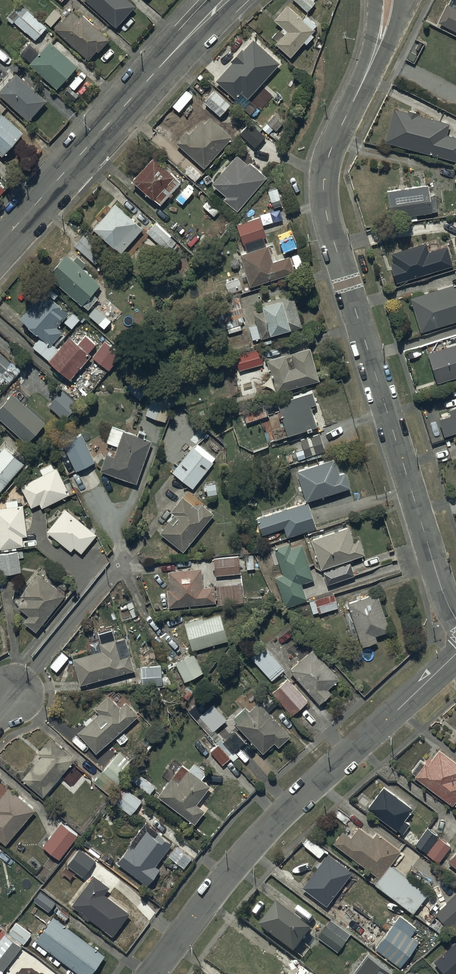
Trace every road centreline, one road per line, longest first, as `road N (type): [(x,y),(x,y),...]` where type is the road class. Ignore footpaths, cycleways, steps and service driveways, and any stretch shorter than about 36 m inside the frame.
road 1 (unclassified): [(372,63),(331,149),(324,202),(455,618)]
road 2 (residential): [(455,653),(267,830),(153,973)]
road 3 (tertiary): [(227,0),(0,245)]

